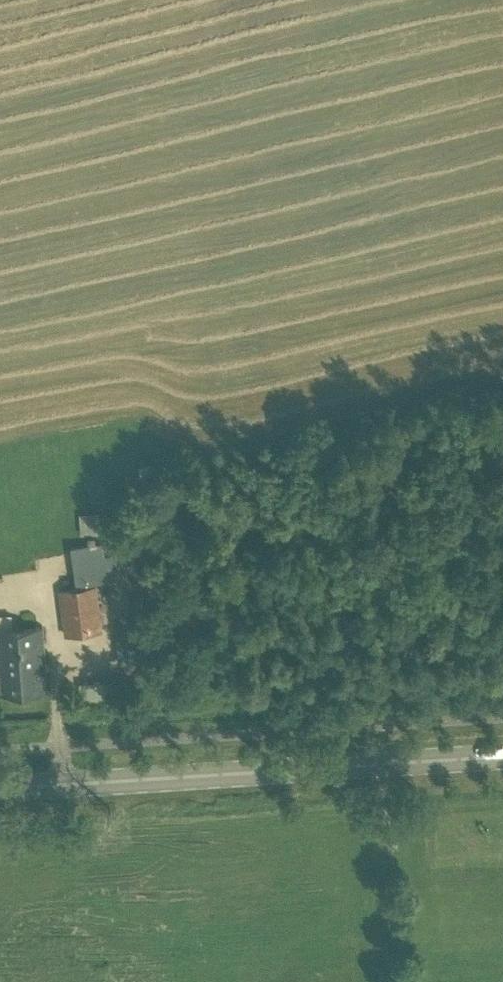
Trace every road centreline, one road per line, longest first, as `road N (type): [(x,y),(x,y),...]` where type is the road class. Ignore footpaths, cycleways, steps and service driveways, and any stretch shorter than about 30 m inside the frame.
road 1 (secondary): [(0,793),(502,760)]

